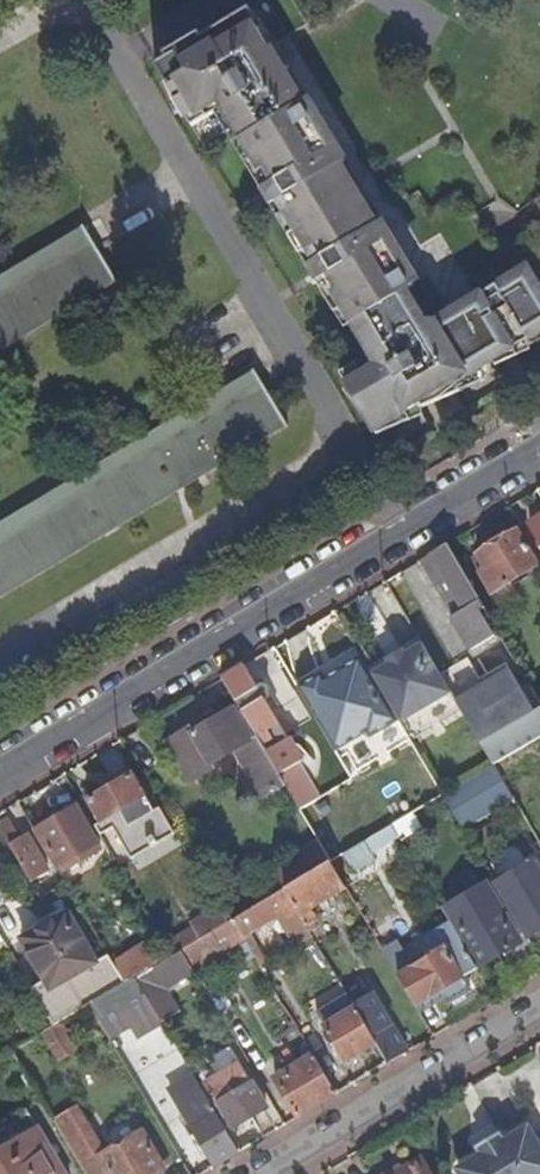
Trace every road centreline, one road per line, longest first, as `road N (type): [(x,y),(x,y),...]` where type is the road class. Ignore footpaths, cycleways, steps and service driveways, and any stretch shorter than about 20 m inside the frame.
road 1 (residential): [(0,772),(539,448)]
road 2 (residential): [(256,1173),(539,1005)]

